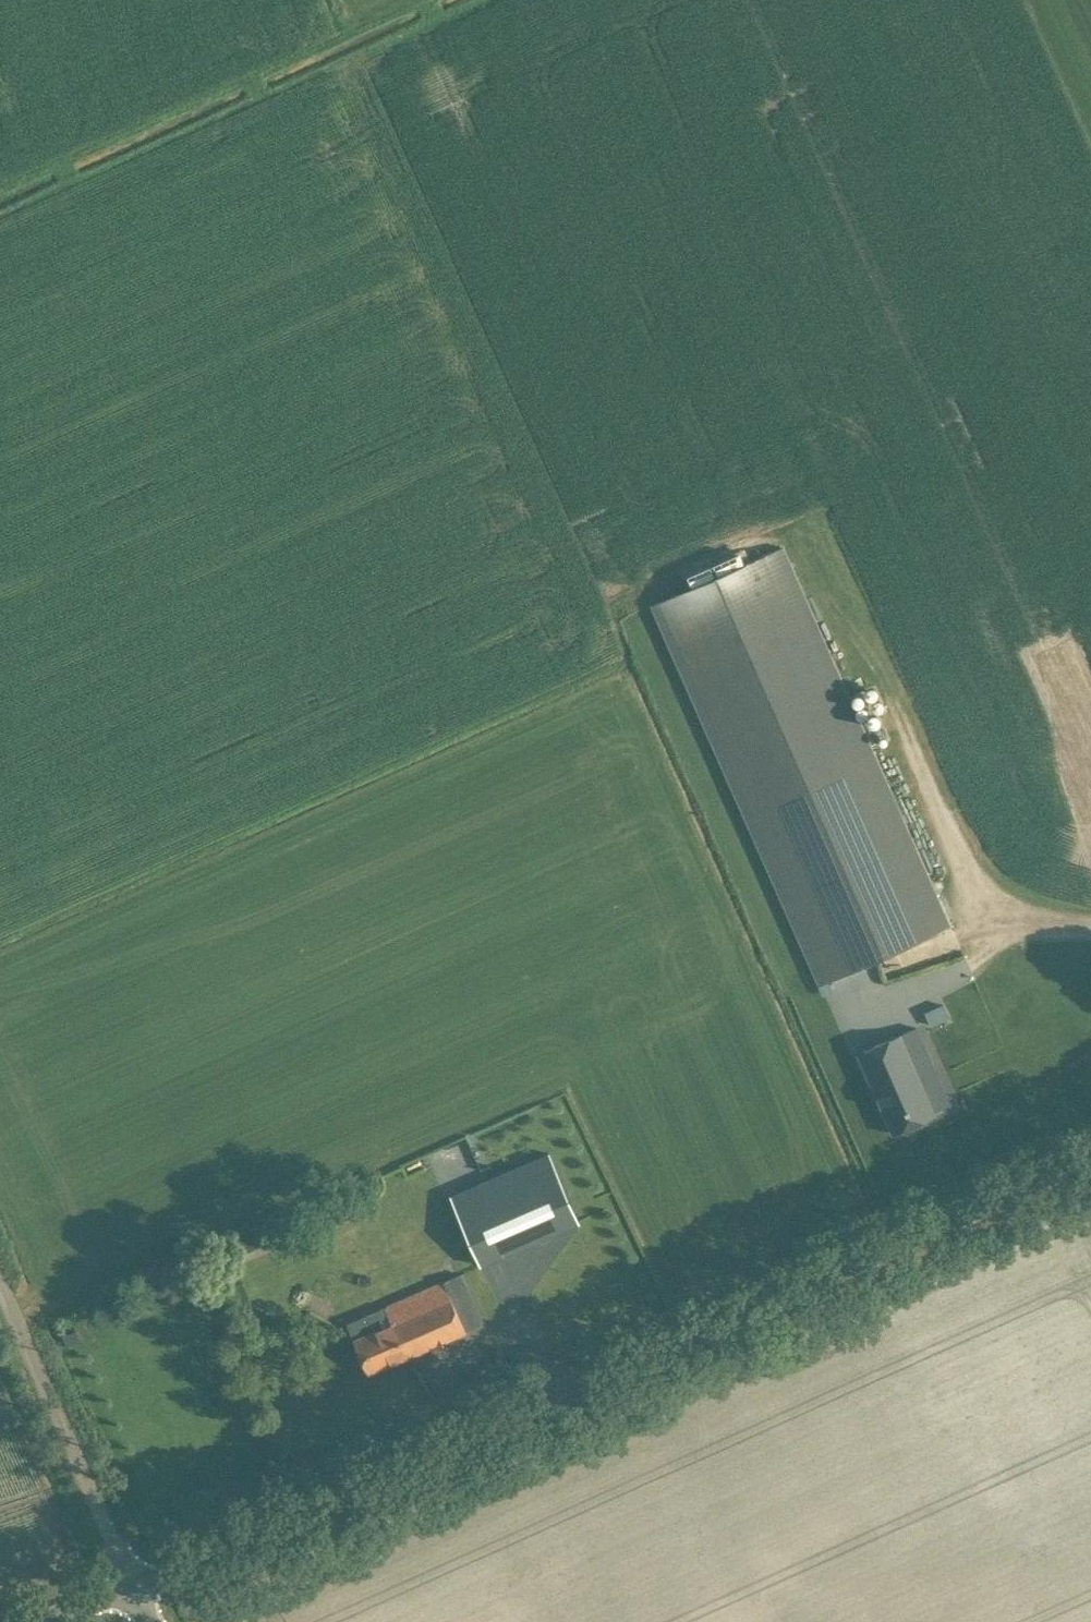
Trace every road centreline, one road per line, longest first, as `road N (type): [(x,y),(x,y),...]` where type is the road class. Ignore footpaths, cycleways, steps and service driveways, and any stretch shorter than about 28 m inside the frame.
road 1 (unclassified): [(132,1590),(274,1536),(1090,1169)]
road 2 (track): [(132,1590),(0,1281)]

